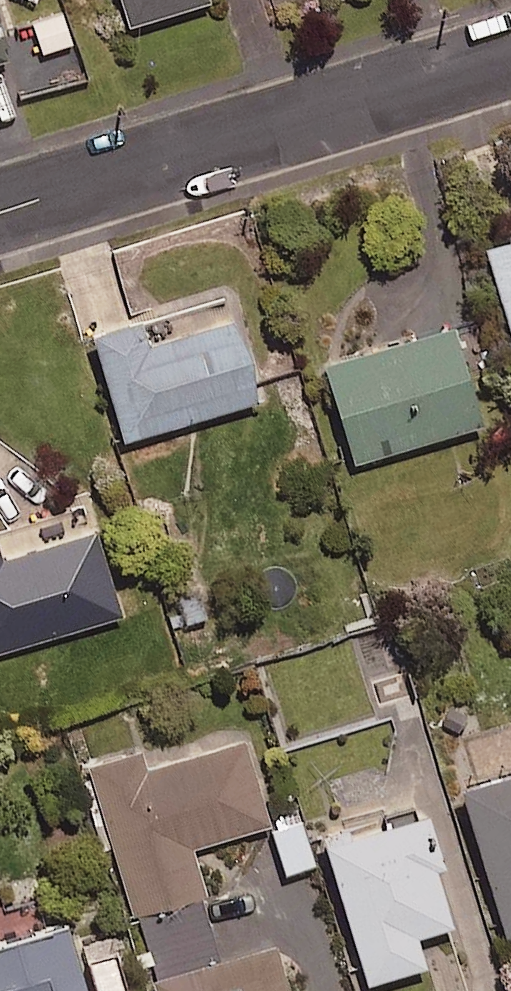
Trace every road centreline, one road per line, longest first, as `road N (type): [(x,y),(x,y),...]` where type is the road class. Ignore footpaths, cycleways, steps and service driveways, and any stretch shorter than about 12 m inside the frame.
road 1 (residential): [(510,56),(0,212)]

